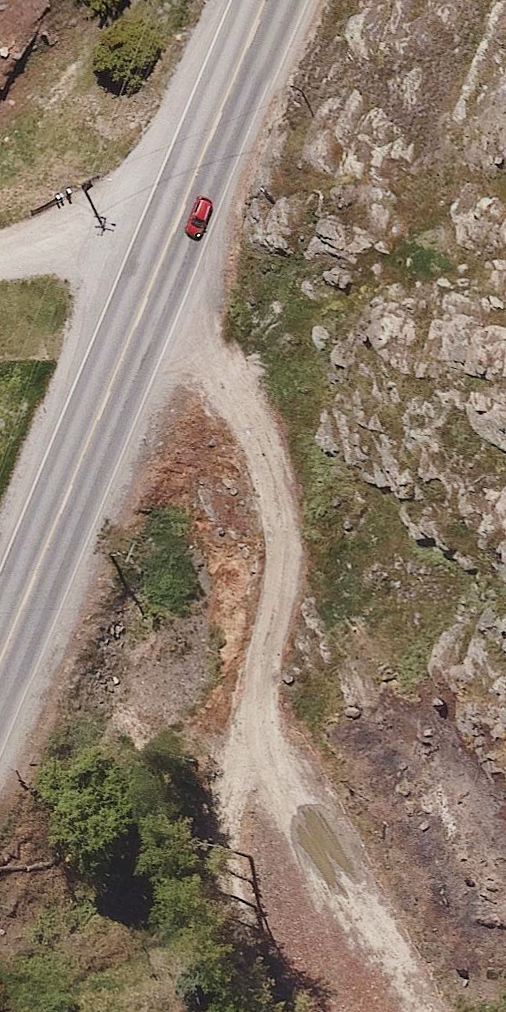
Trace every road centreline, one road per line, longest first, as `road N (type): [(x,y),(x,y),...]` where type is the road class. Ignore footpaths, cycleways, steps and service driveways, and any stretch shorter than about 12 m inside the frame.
road 1 (track): [(416,1011),(316,861),(255,737),(283,550),(276,482),(246,396),(144,304)]
road 2 (primary): [(174,229),(0,661)]
road 3 (track): [(255,737),(225,813),(237,922),(283,1011)]
road 4 (primary): [(267,0),(174,229)]
road 5 (residential): [(174,229),(0,254)]

